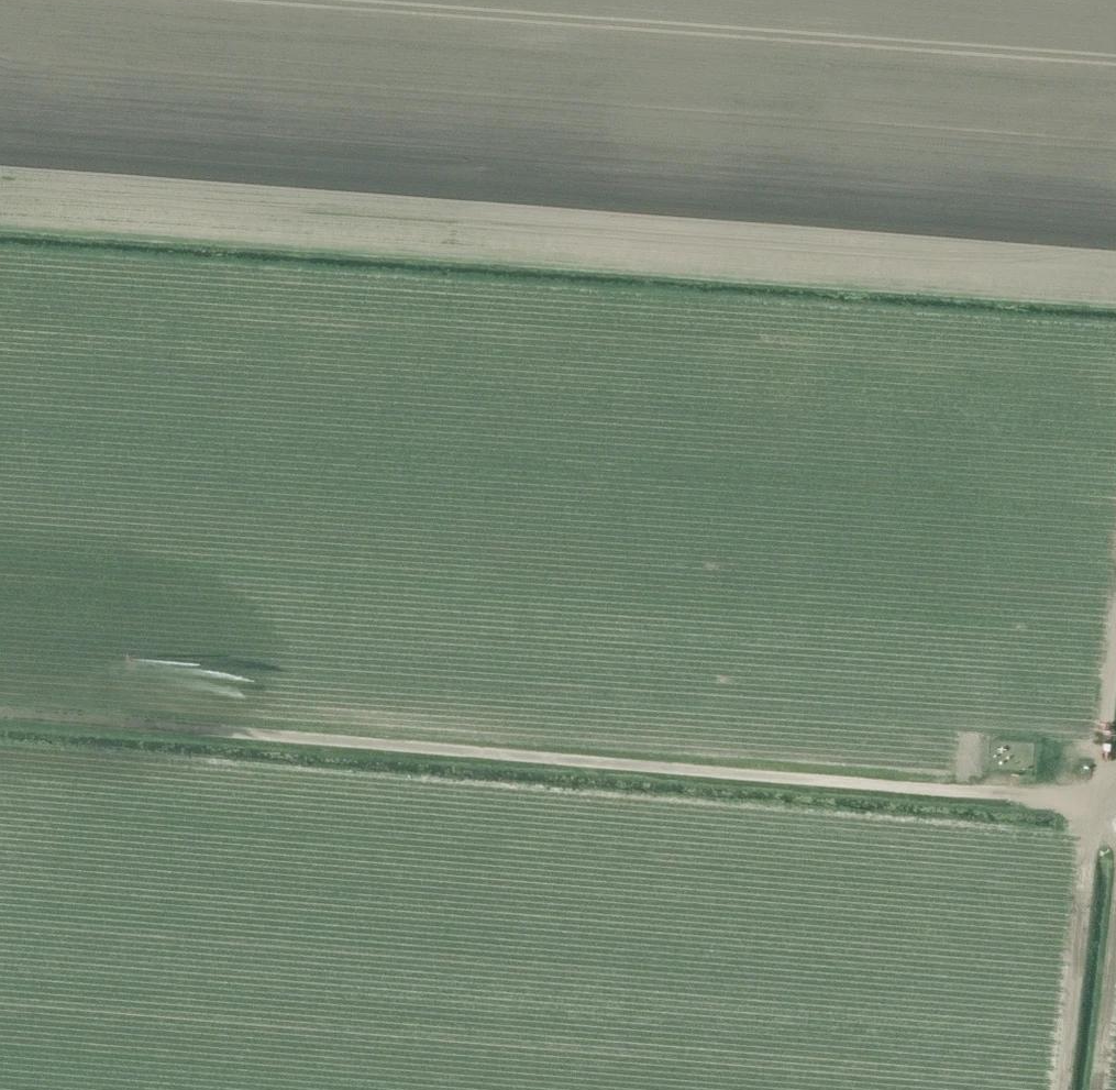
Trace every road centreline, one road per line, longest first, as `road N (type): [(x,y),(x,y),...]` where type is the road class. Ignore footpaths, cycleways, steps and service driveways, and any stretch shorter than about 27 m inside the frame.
road 1 (track): [(0,713),(1101,802)]
road 2 (track): [(1100,823),(1077,1011)]
road 3 (track): [(1101,802),(1115,774),(1108,736),(1115,653)]
road 4 (track): [(1115,937),(1097,1089)]

